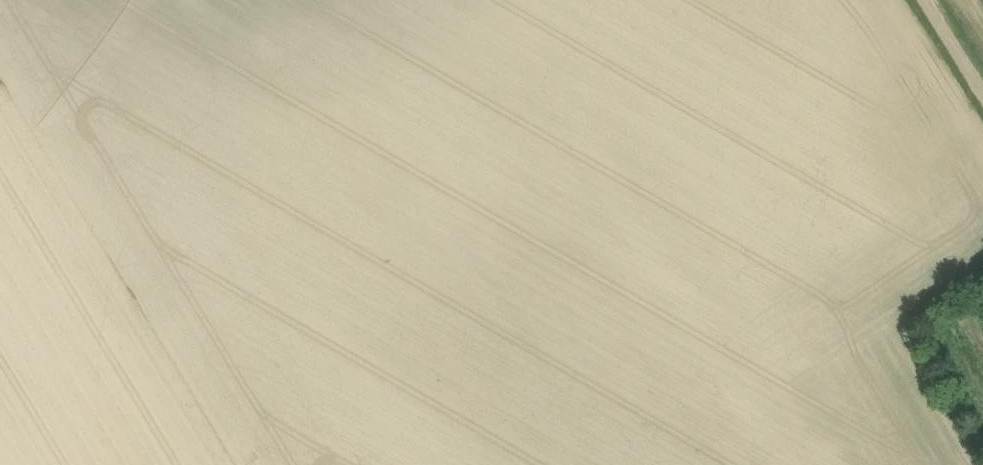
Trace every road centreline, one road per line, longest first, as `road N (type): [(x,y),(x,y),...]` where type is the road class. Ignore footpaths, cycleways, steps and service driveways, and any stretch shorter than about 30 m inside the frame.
road 1 (unclassified): [(922,0),(982,106)]

